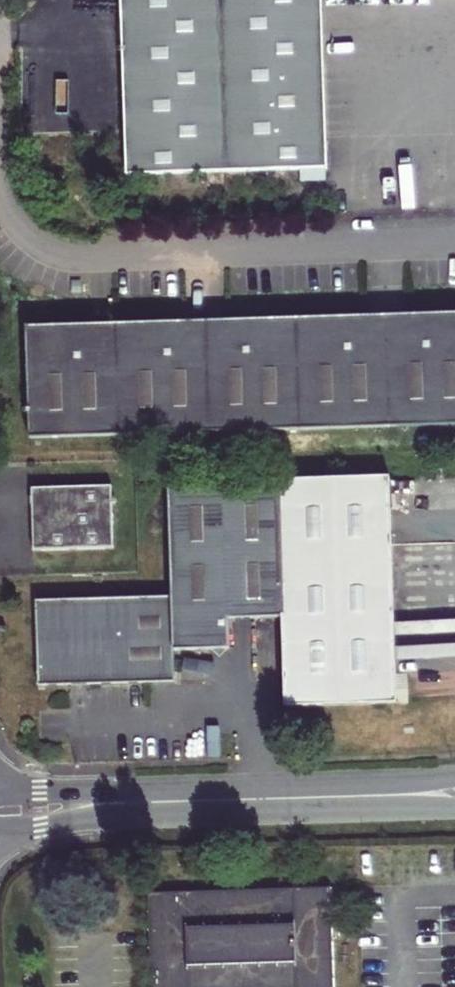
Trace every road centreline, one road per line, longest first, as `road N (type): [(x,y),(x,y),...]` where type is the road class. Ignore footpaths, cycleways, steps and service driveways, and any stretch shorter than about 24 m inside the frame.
road 1 (unclassified): [(454,794),(0,811)]

